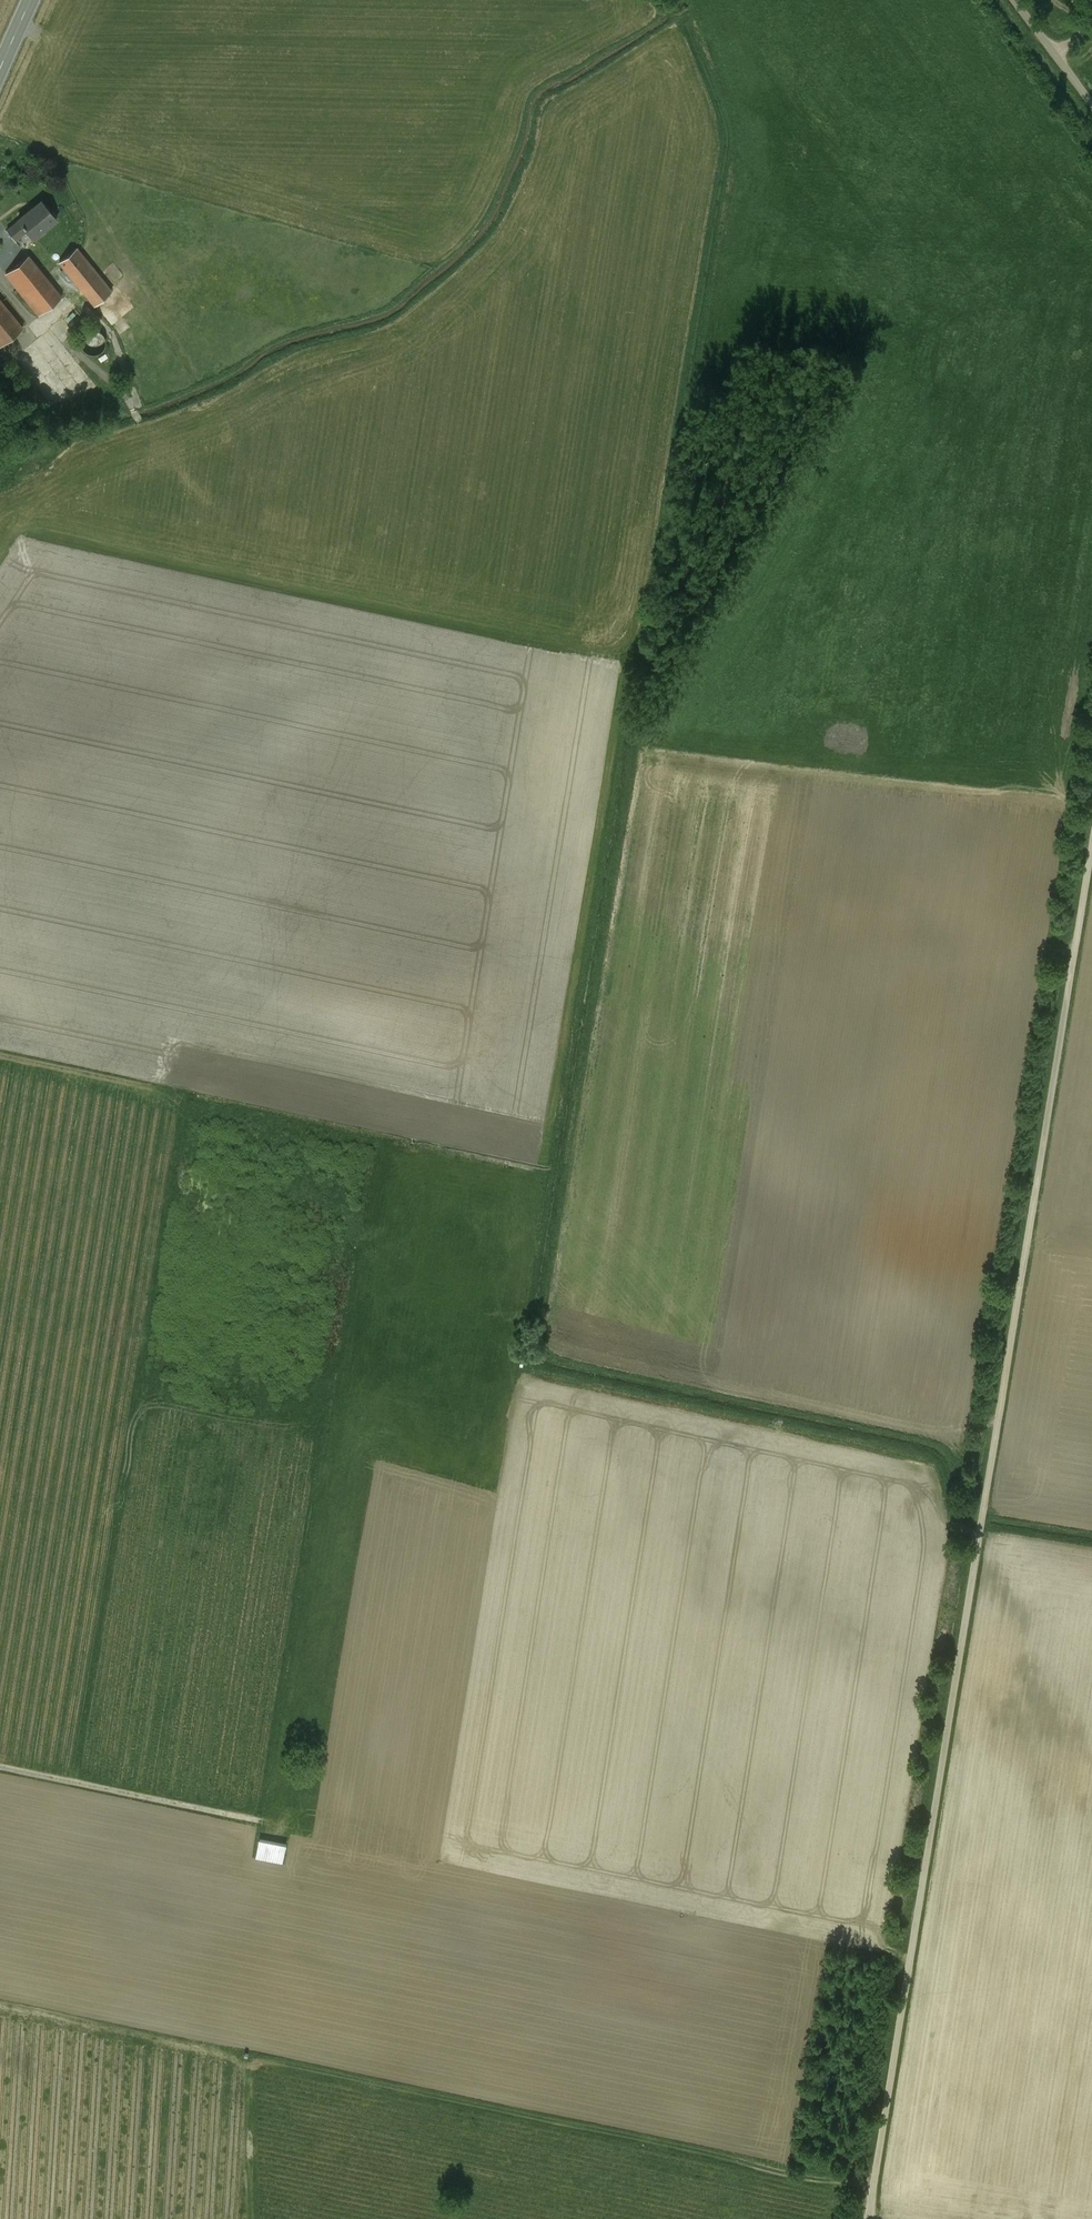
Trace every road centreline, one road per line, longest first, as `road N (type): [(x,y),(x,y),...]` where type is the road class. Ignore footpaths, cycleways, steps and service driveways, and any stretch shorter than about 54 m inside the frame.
road 1 (unclassified): [(1091,848),(869,2218)]
road 2 (track): [(0,1767),(263,1822)]
road 3 (track): [(0,1054),(175,1092)]
road 4 (track): [(39,328),(124,395),(143,428)]

